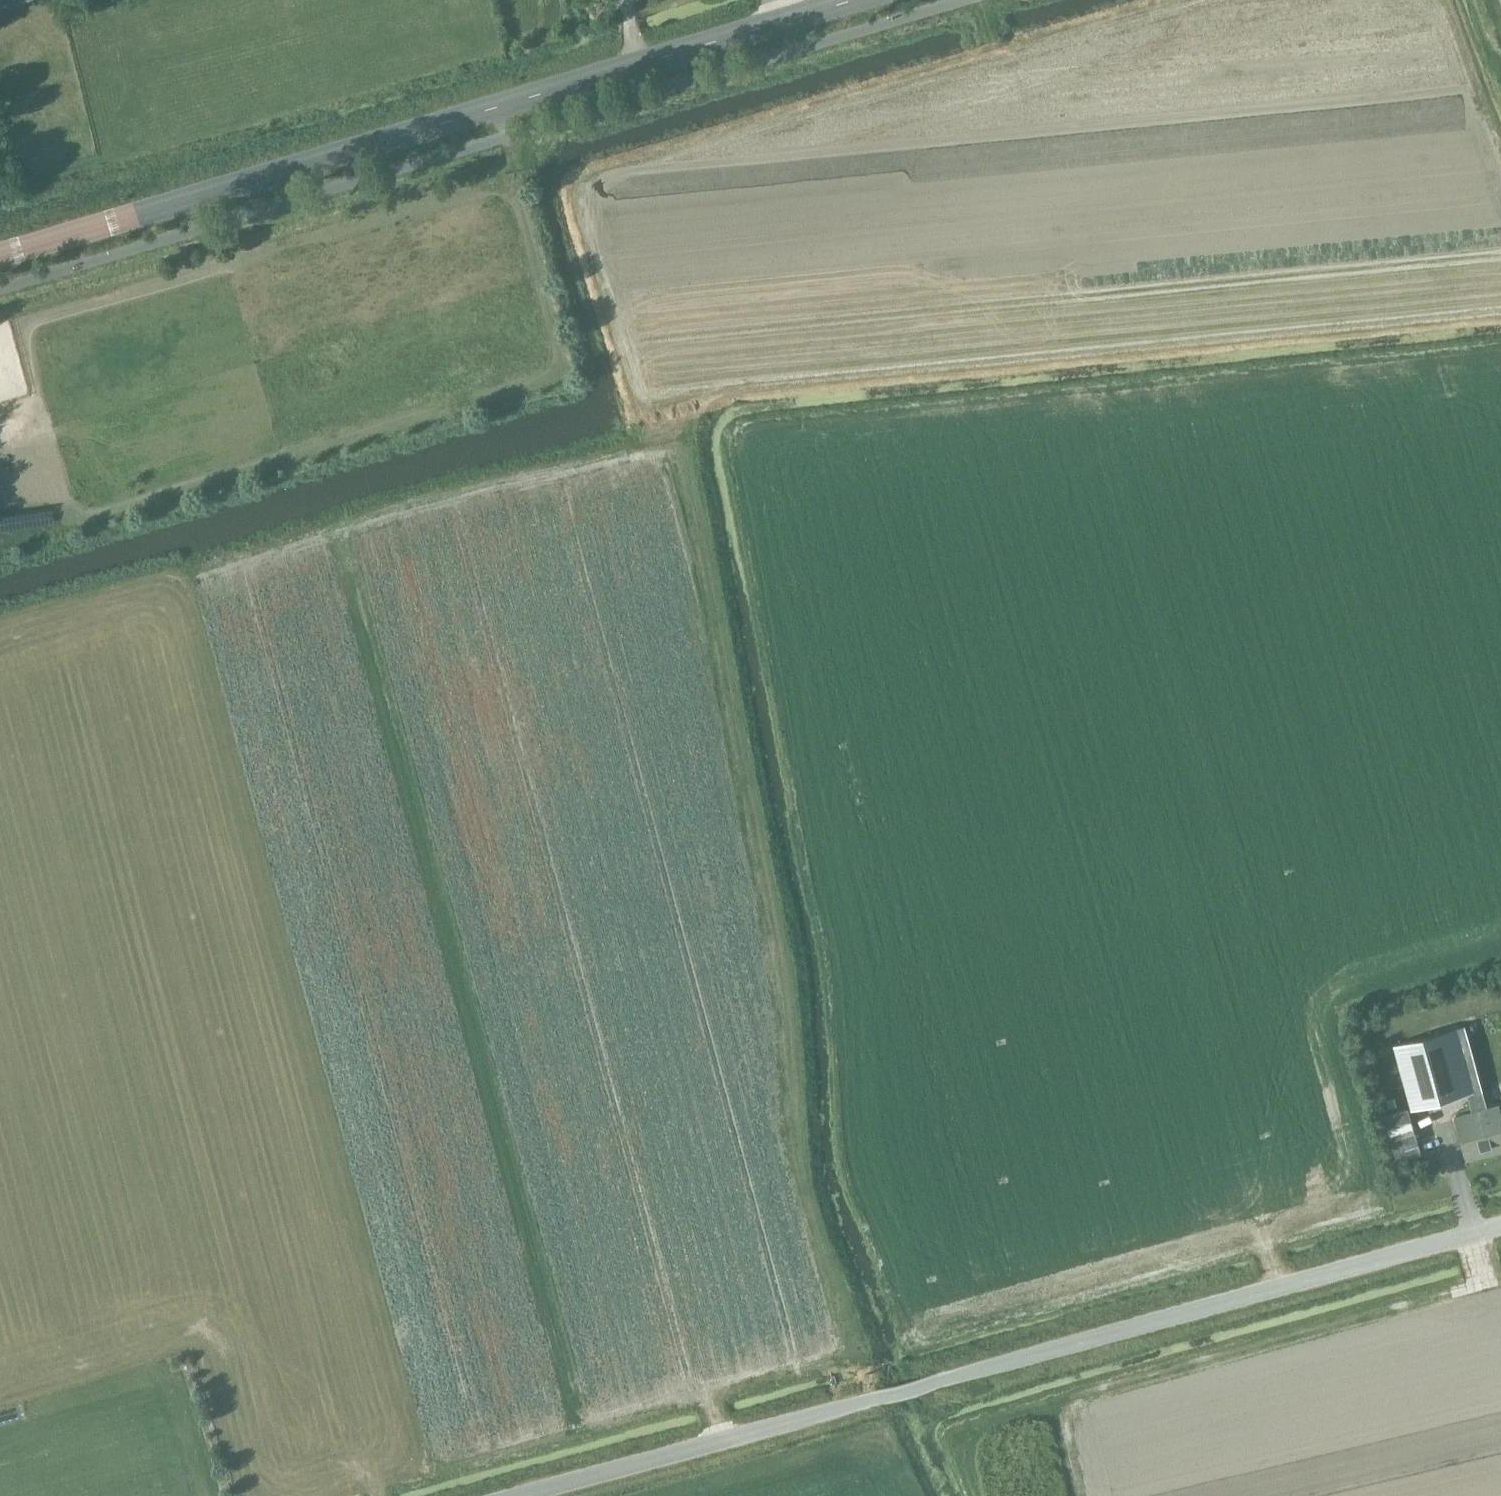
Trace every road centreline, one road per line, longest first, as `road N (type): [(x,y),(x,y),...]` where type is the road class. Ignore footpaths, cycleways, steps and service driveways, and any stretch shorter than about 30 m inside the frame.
road 1 (unclassified): [(519,1495),(1500,1228)]
road 2 (tertiary): [(0,257),(855,0)]

